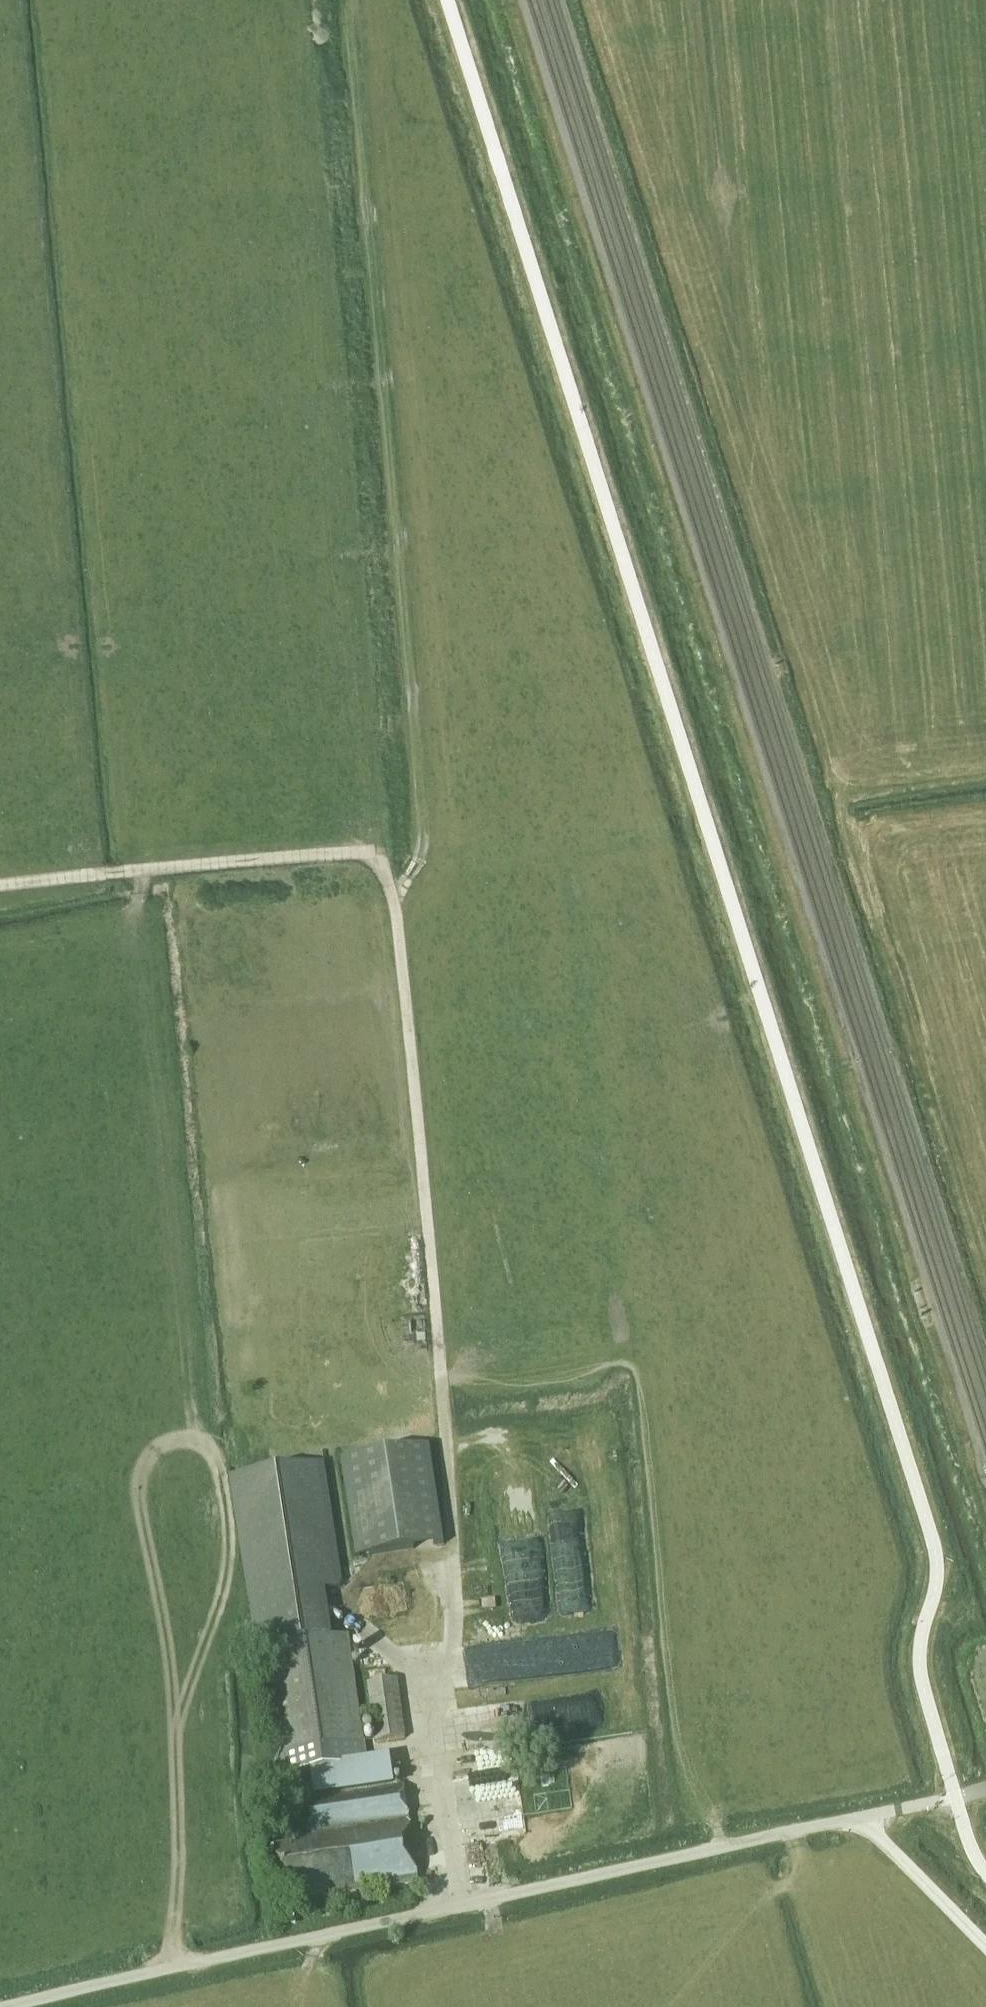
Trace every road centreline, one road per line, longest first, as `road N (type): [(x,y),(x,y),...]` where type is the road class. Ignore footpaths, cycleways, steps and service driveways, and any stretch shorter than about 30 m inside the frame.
road 1 (unclassified): [(6,2006),(955,1797)]

